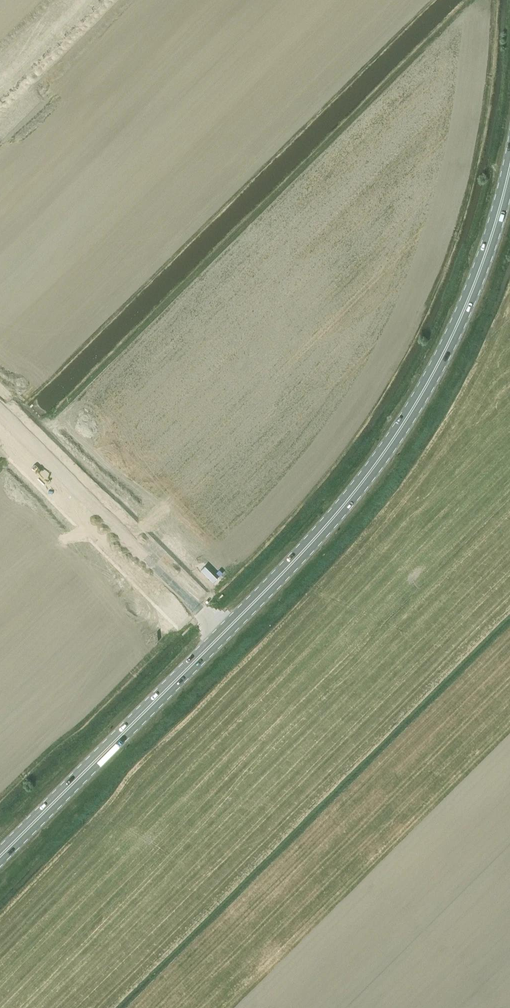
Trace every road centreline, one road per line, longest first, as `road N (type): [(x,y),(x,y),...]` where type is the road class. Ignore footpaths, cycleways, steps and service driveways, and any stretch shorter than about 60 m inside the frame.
road 1 (primary): [(221,635),(323,528),(408,415),(467,304),(509,171)]
road 2 (primary): [(0,856),(221,635)]
road 3 (unclassified): [(221,635),(0,416)]
road 4 (unclassified): [(0,87),(89,0)]

